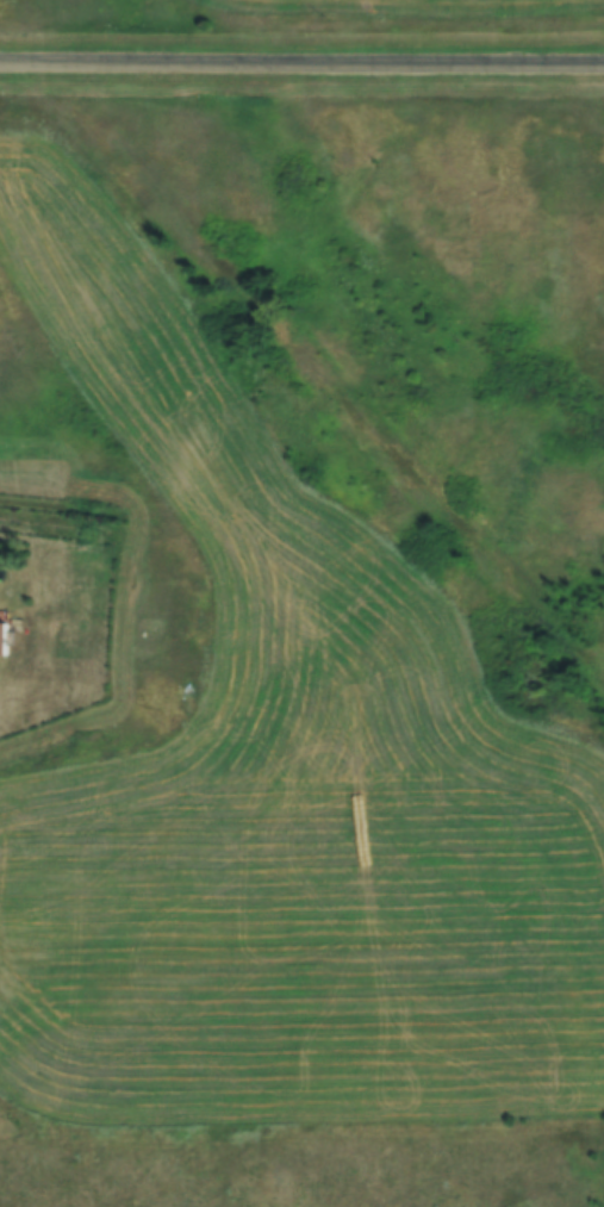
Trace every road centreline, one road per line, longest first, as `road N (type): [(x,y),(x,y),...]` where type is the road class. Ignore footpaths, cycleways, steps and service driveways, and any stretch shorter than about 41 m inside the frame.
road 1 (residential): [(0,61),(603,63)]

